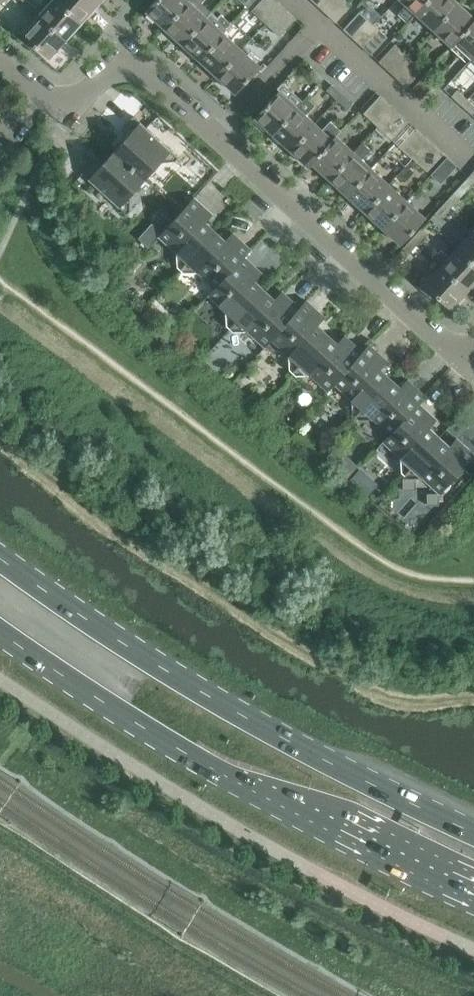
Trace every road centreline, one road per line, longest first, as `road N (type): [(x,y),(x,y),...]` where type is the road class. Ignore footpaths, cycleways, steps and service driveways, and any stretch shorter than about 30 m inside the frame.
road 1 (primary): [(473,832),(243,714),(0,558)]
road 2 (primary): [(0,631),(211,768),(473,901)]
road 3 (residential): [(466,363),(216,136)]
road 4 (residential): [(216,136),(123,53),(65,118),(0,59)]
road 5 (residential): [(468,159),(320,26)]
road 6 (residential): [(216,136),(320,26)]

